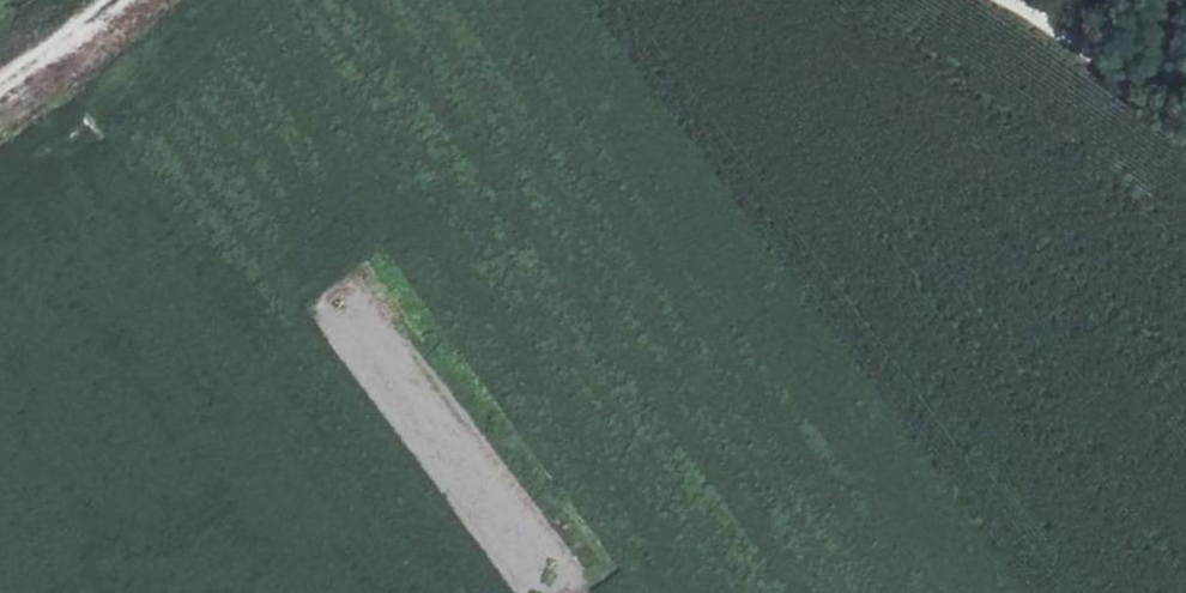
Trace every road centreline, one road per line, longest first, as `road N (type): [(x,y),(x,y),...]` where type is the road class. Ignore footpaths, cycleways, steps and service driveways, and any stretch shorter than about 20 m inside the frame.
road 1 (track): [(1185,119),(1008,0)]
road 2 (track): [(0,86),(116,0)]

